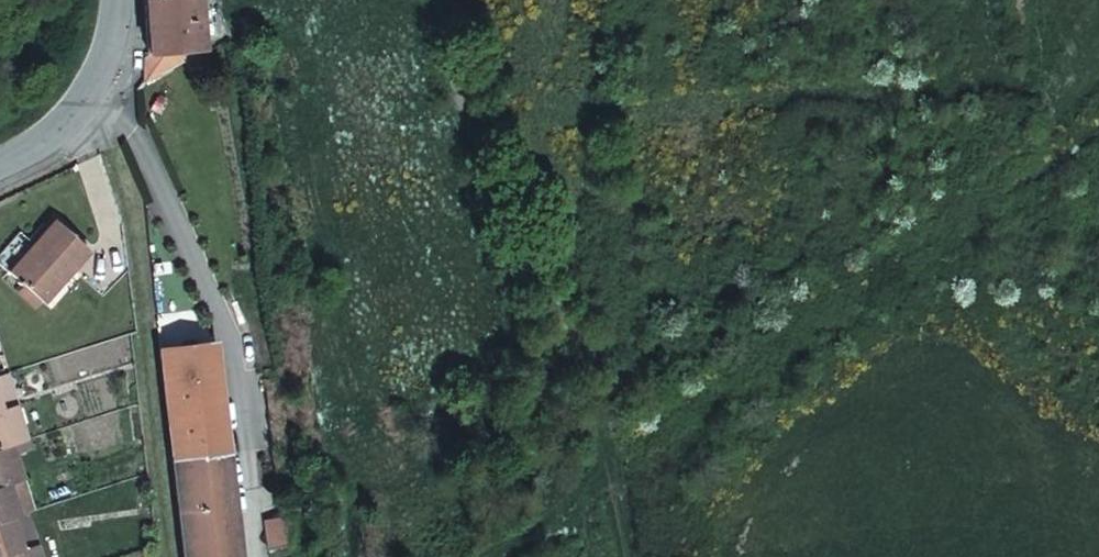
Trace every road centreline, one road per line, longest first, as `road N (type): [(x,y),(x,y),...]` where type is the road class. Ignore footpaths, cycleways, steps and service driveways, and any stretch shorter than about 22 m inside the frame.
road 1 (track): [(630,556),(588,382),(467,116),(439,0)]
road 2 (residential): [(116,0),(113,37),(87,99),(36,155),(0,172)]

